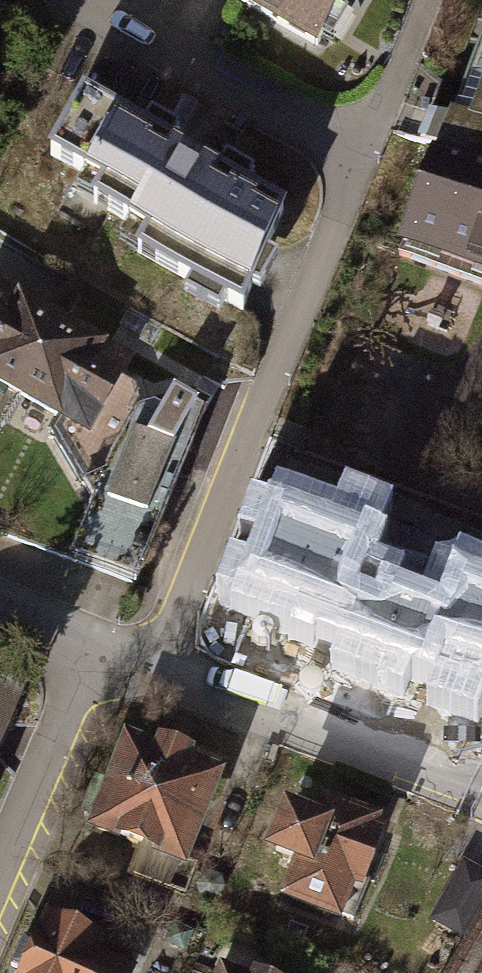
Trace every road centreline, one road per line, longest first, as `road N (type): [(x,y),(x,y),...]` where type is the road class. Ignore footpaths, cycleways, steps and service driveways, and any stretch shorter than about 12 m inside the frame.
road 1 (residential): [(151,667),(359,161)]
road 2 (residential): [(151,667),(481,793)]
road 3 (residential): [(92,0),(359,161)]
road 4 (residential): [(0,905),(92,645)]

